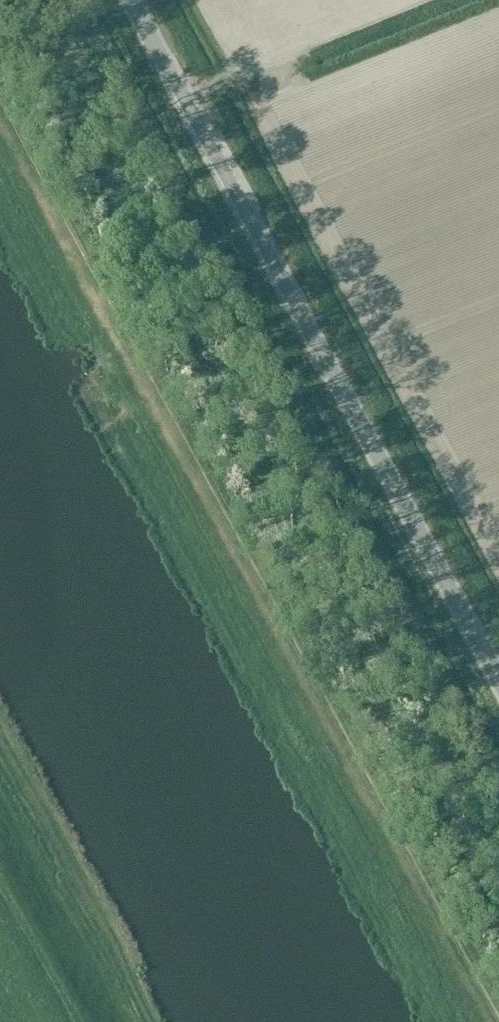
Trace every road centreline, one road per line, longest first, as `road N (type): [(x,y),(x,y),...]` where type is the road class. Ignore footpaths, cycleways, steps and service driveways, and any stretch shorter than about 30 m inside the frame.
road 1 (unclassified): [(498,677),(131,0)]

